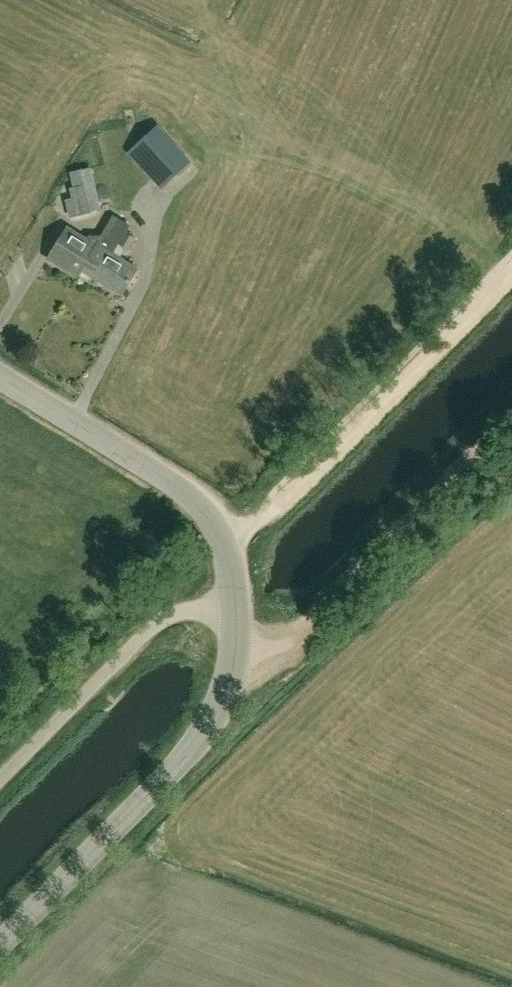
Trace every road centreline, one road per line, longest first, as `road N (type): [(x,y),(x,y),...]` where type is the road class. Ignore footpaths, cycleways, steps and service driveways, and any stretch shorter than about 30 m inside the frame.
road 1 (unclassified): [(0,939),(211,728),(238,663),(240,594)]
road 2 (track): [(231,546),(511,274)]
road 3 (track): [(238,663),(298,638),(511,424)]
road 4 (unclassified): [(240,594),(231,546),(195,497),(0,379)]
road 5 (unclassified): [(0,781),(155,626),(240,594)]

